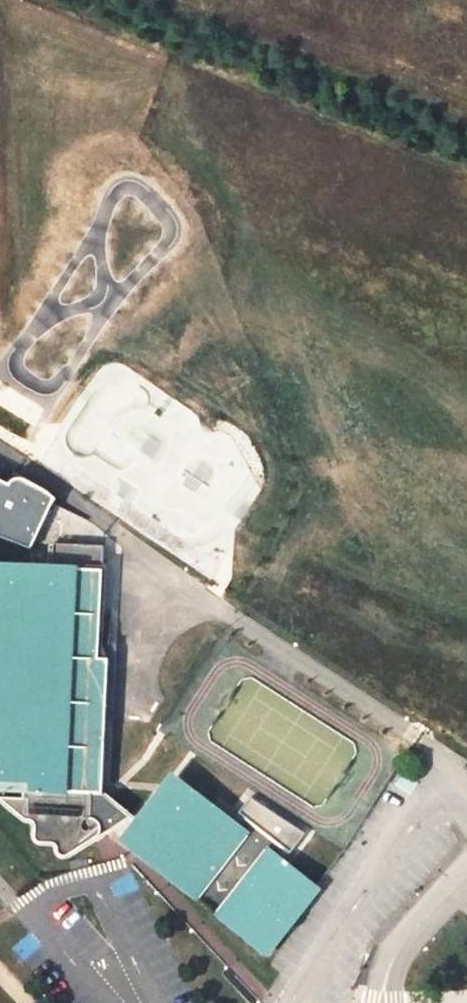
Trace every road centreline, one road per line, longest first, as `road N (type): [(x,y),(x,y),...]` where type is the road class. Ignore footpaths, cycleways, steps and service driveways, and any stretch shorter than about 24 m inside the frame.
road 1 (residential): [(466,875),(393,962),(383,1000)]

